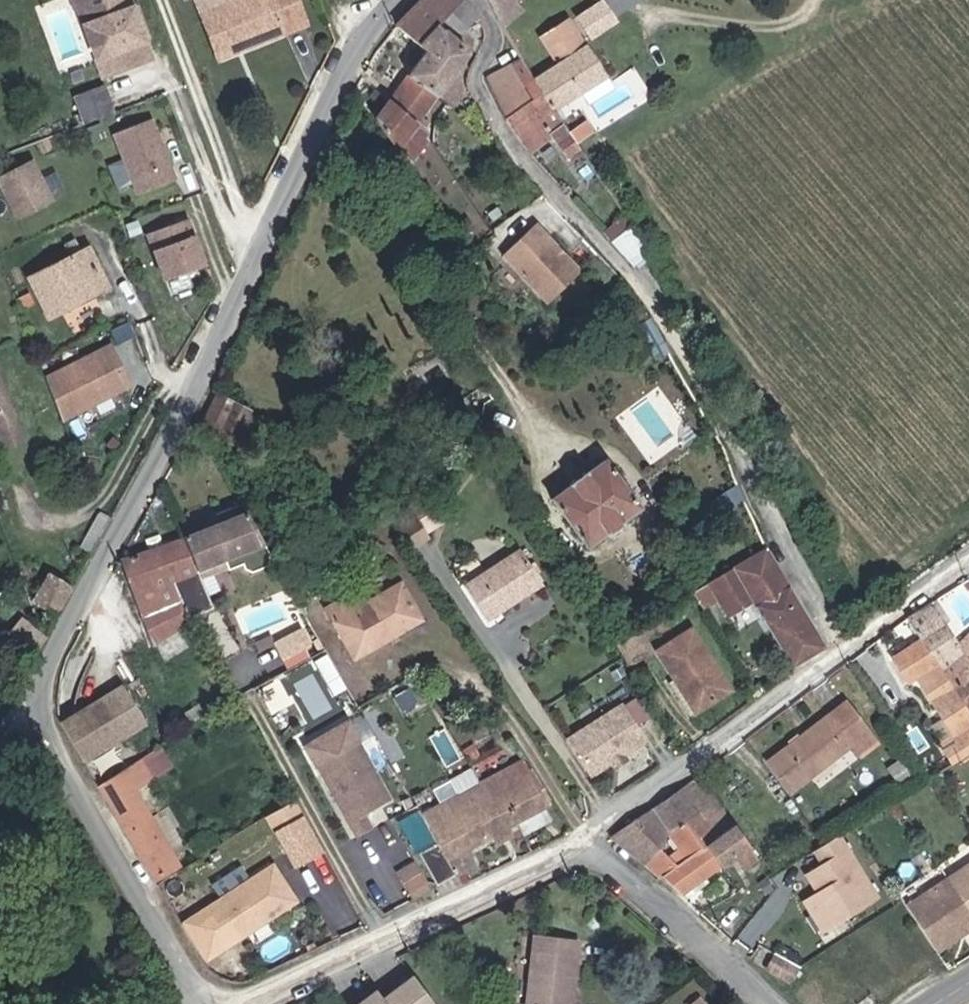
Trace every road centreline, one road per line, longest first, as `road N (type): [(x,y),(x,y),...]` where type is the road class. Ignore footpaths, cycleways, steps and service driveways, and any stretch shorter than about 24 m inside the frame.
road 1 (unclassified): [(176,1003),(54,762),(44,694),(61,637),(396,0)]
road 2 (residential): [(472,0),(490,30),(476,99),(523,171),(687,372),(841,651)]
road 3 (unclassified): [(249,1003),(599,842)]
road 4 (unclassified): [(599,842),(841,651)]
road 5 (unclassified): [(756,1003),(599,842)]
road 6 (unclassified): [(841,651),(968,555)]

